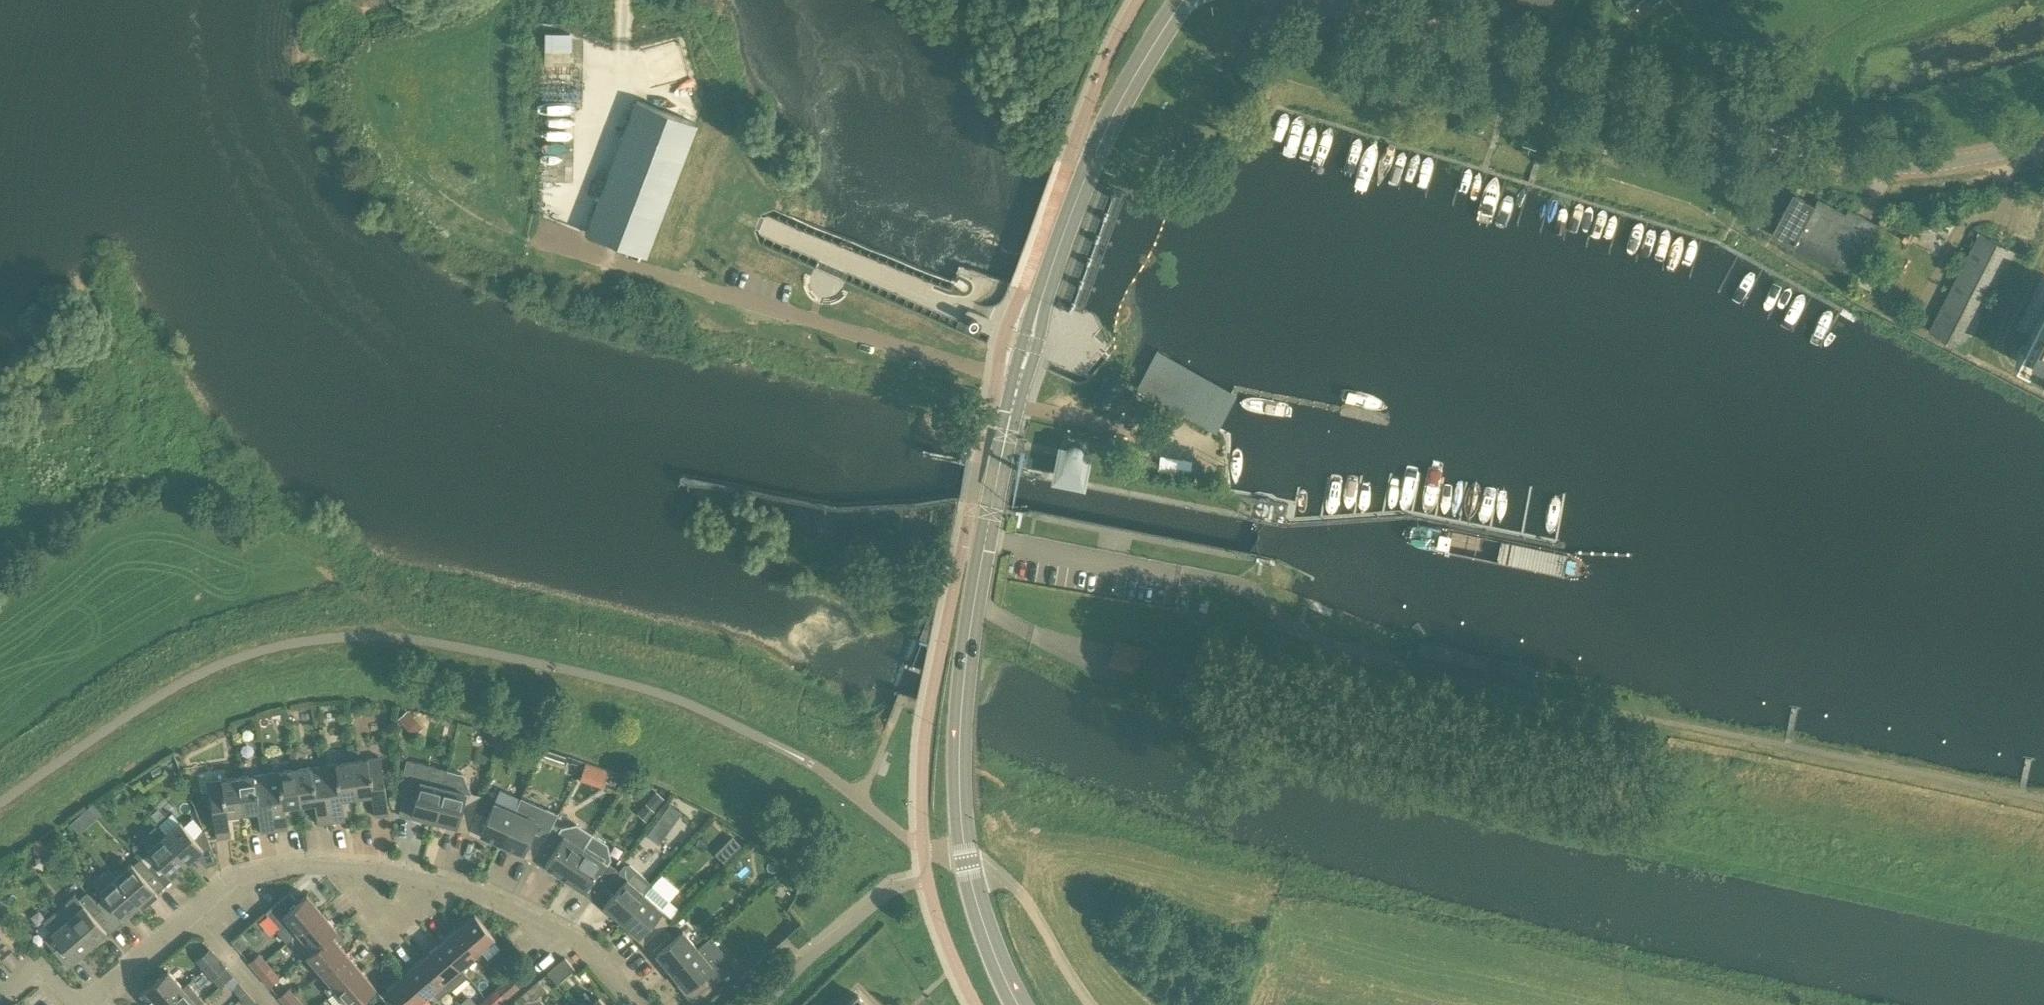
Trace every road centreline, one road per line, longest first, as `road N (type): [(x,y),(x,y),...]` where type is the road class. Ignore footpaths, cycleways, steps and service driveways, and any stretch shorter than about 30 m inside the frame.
road 1 (secondary): [(1019,1004),(990,945),(966,861),(959,770),(969,636),(1012,406),(1042,297),(1111,118),(1182,0)]
road 2 (tertiary): [(2043,146),(1944,163),(1857,163),(1330,0)]
road 3 (residential): [(187,907),(223,876),(315,861),(485,891),(590,946),(637,1004)]
road 4 (residential): [(81,999),(187,907)]
road 5 (residential): [(268,1004),(187,907)]

